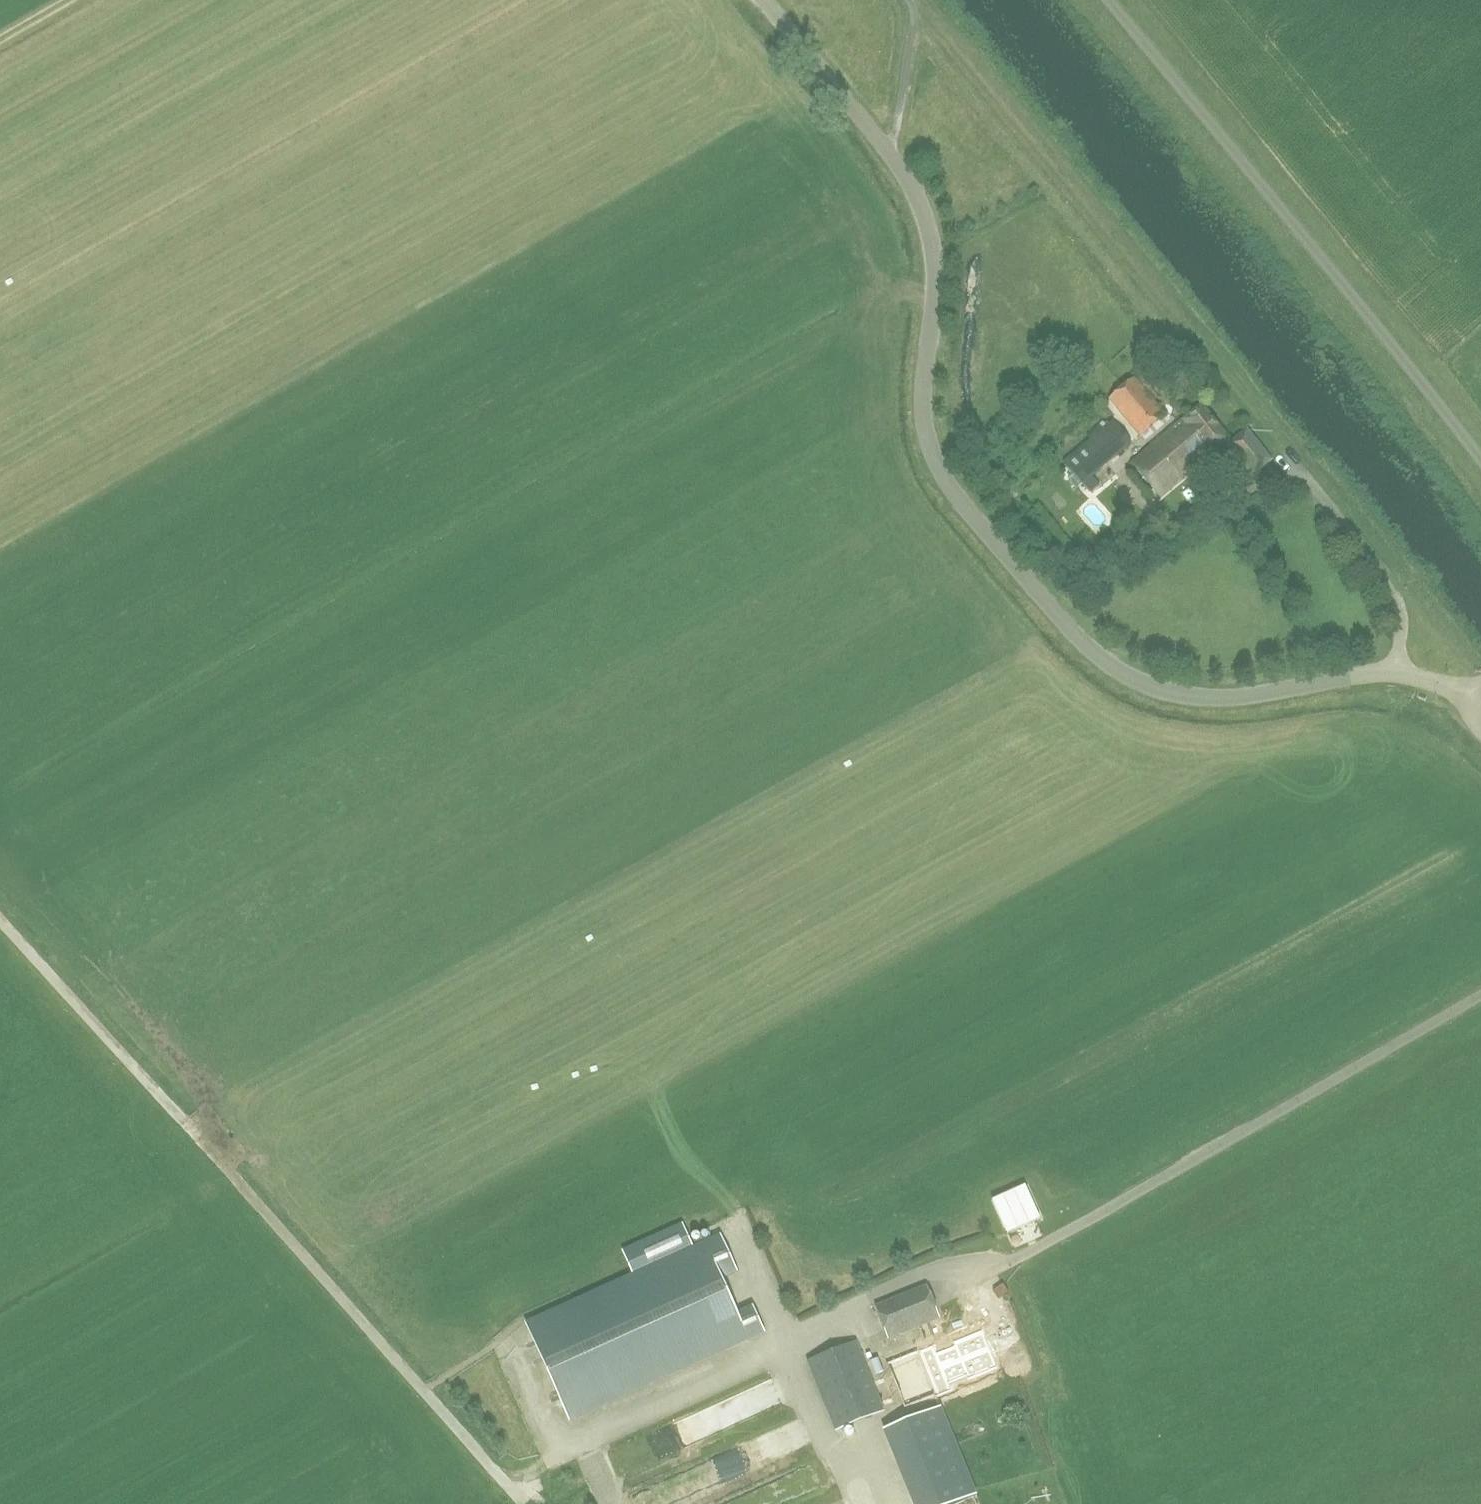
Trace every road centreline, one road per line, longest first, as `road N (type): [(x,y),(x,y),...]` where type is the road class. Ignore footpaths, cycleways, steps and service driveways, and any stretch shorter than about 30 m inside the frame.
road 1 (unclassified): [(1469,697),(1421,678),(1374,674),(1227,698),(1179,694),(1109,666),(1083,643),(941,465),(925,384),(938,290),(925,214),(894,154),(763,0)]
road 2 (track): [(0,917),(511,1481)]
road 3 (unclassified): [(1480,459),(1108,0)]

